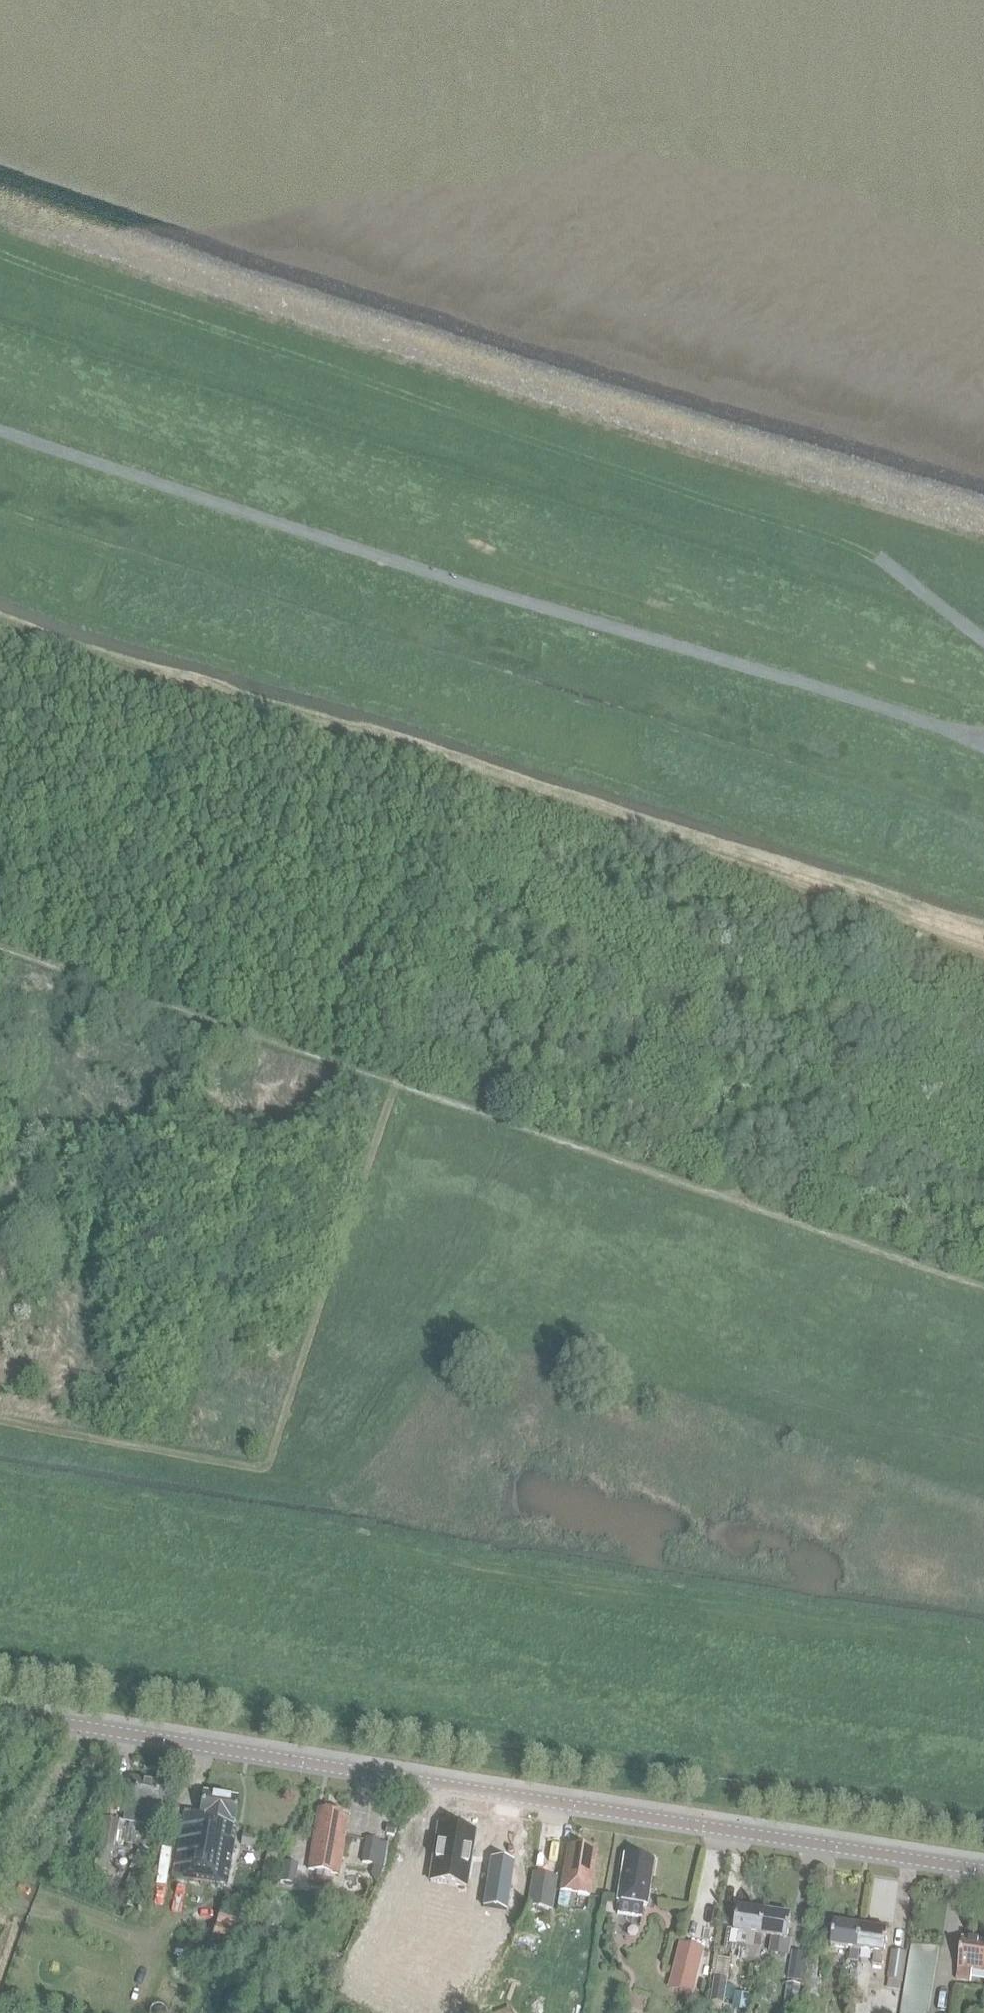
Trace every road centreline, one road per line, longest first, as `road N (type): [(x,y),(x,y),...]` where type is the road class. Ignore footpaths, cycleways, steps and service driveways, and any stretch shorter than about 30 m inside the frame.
road 1 (tertiary): [(983,1869),(75,1727)]
road 2 (residential): [(0,1885),(75,1727)]

